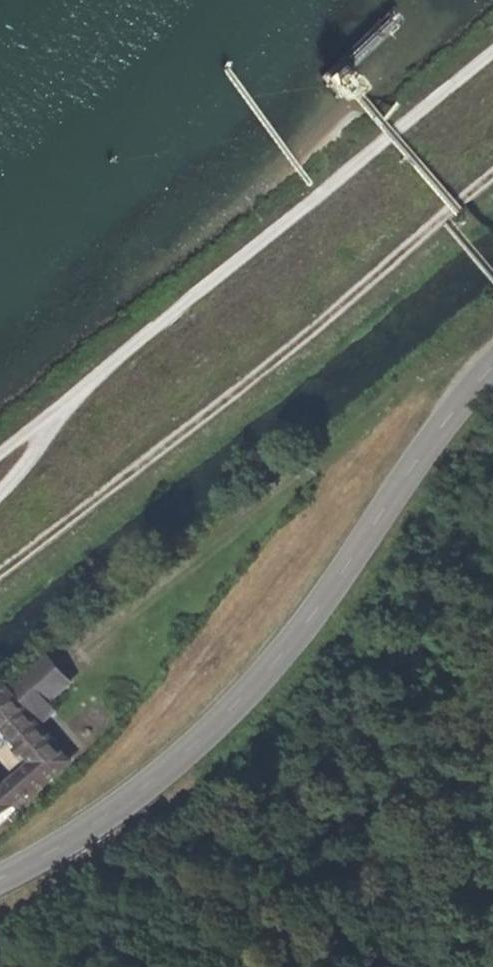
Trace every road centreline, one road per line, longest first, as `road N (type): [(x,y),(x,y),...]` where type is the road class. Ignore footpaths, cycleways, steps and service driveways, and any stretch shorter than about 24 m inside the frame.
road 1 (tertiary): [(492,367),(466,392),(313,624),(213,734),(85,833),(0,876)]
road 2 (track): [(492,182),(307,344),(0,569)]
road 3 (track): [(492,47),(42,422)]

